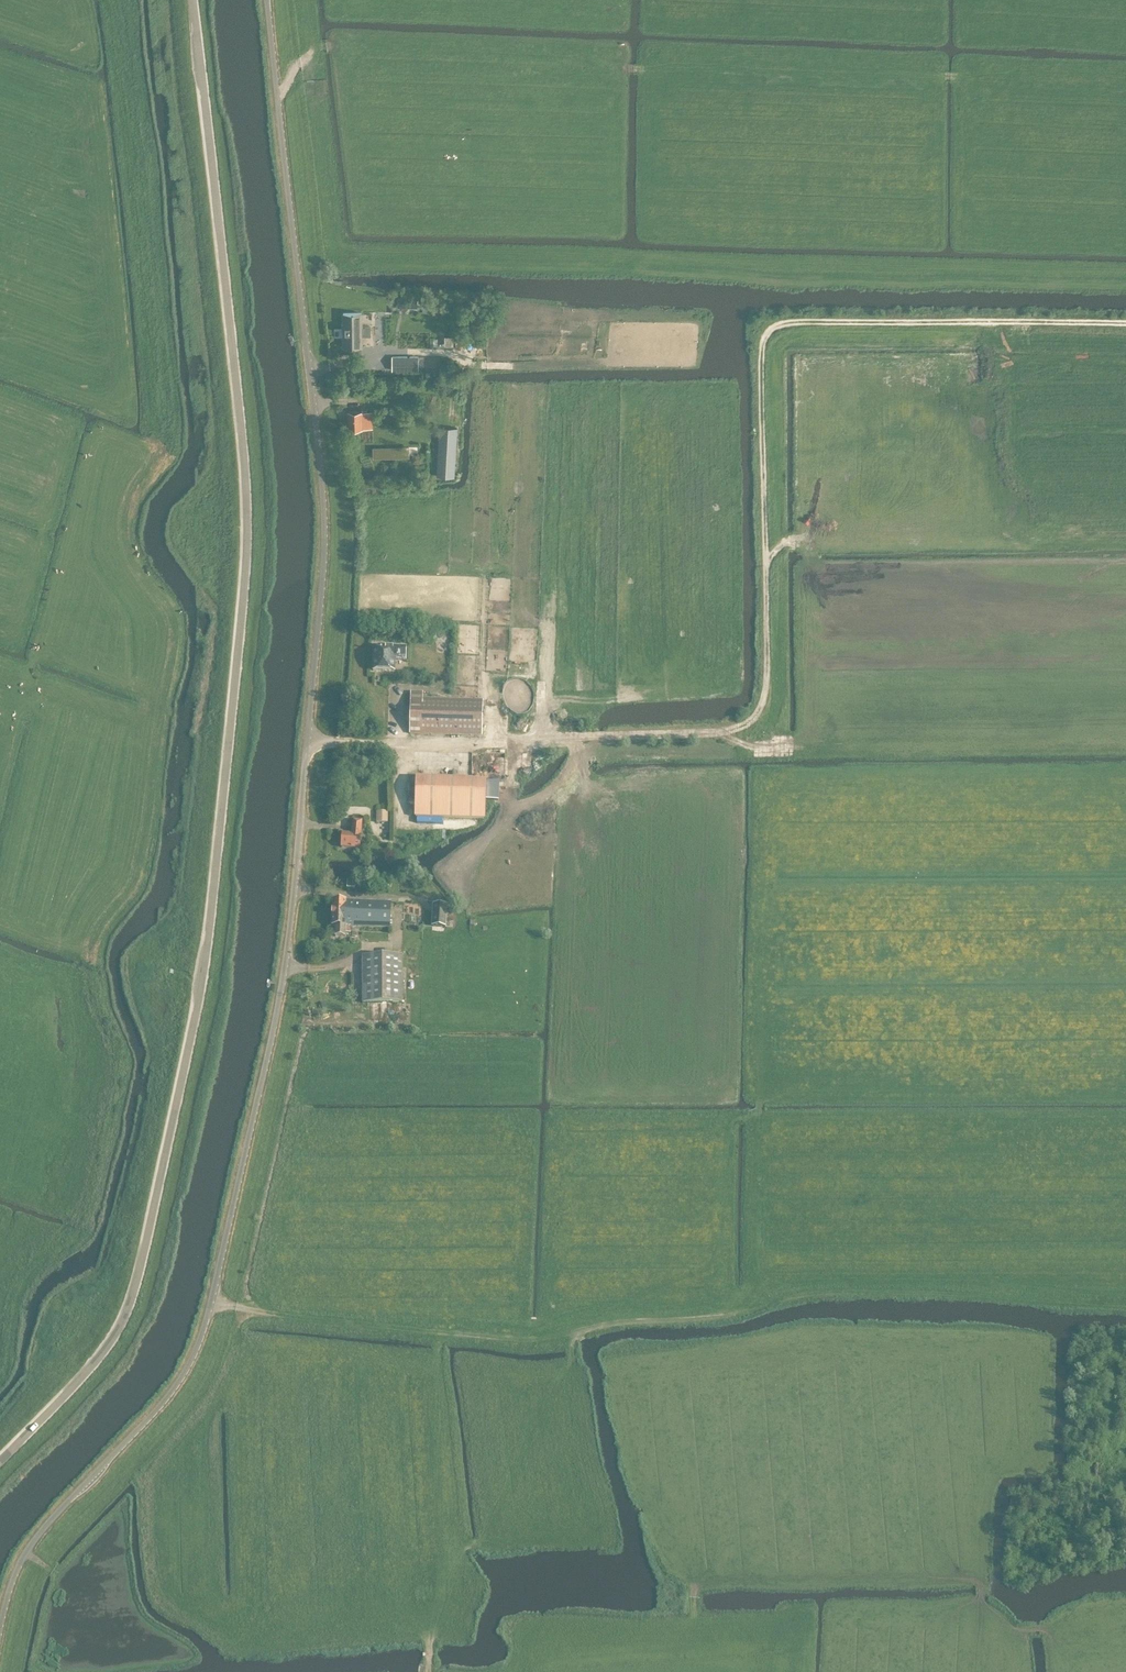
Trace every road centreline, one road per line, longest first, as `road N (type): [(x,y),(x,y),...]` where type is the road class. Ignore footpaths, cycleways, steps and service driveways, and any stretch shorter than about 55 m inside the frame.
road 1 (unclassified): [(0,1636),(32,1543),(137,1434),(200,1342),(286,978),(324,496),(267,0)]
road 2 (tertiary): [(0,1462),(100,1354),(130,1308),(208,955),(249,518),(193,0)]
road 3 (track): [(1125,1302),(842,1286),(722,1318),(530,1340),(392,1332),(212,1304)]
road 4 (track): [(1125,324),(870,321),(768,329),(762,342),(767,690),(755,721),(725,731),(756,748),(792,747)]
road 5 (track): [(725,731),(459,747),(311,741)]
road 6 (track): [(252,1311),(247,1278),(302,1035),(312,1022),(372,1020)]
road 7 (track): [(455,1549),(429,1671)]

